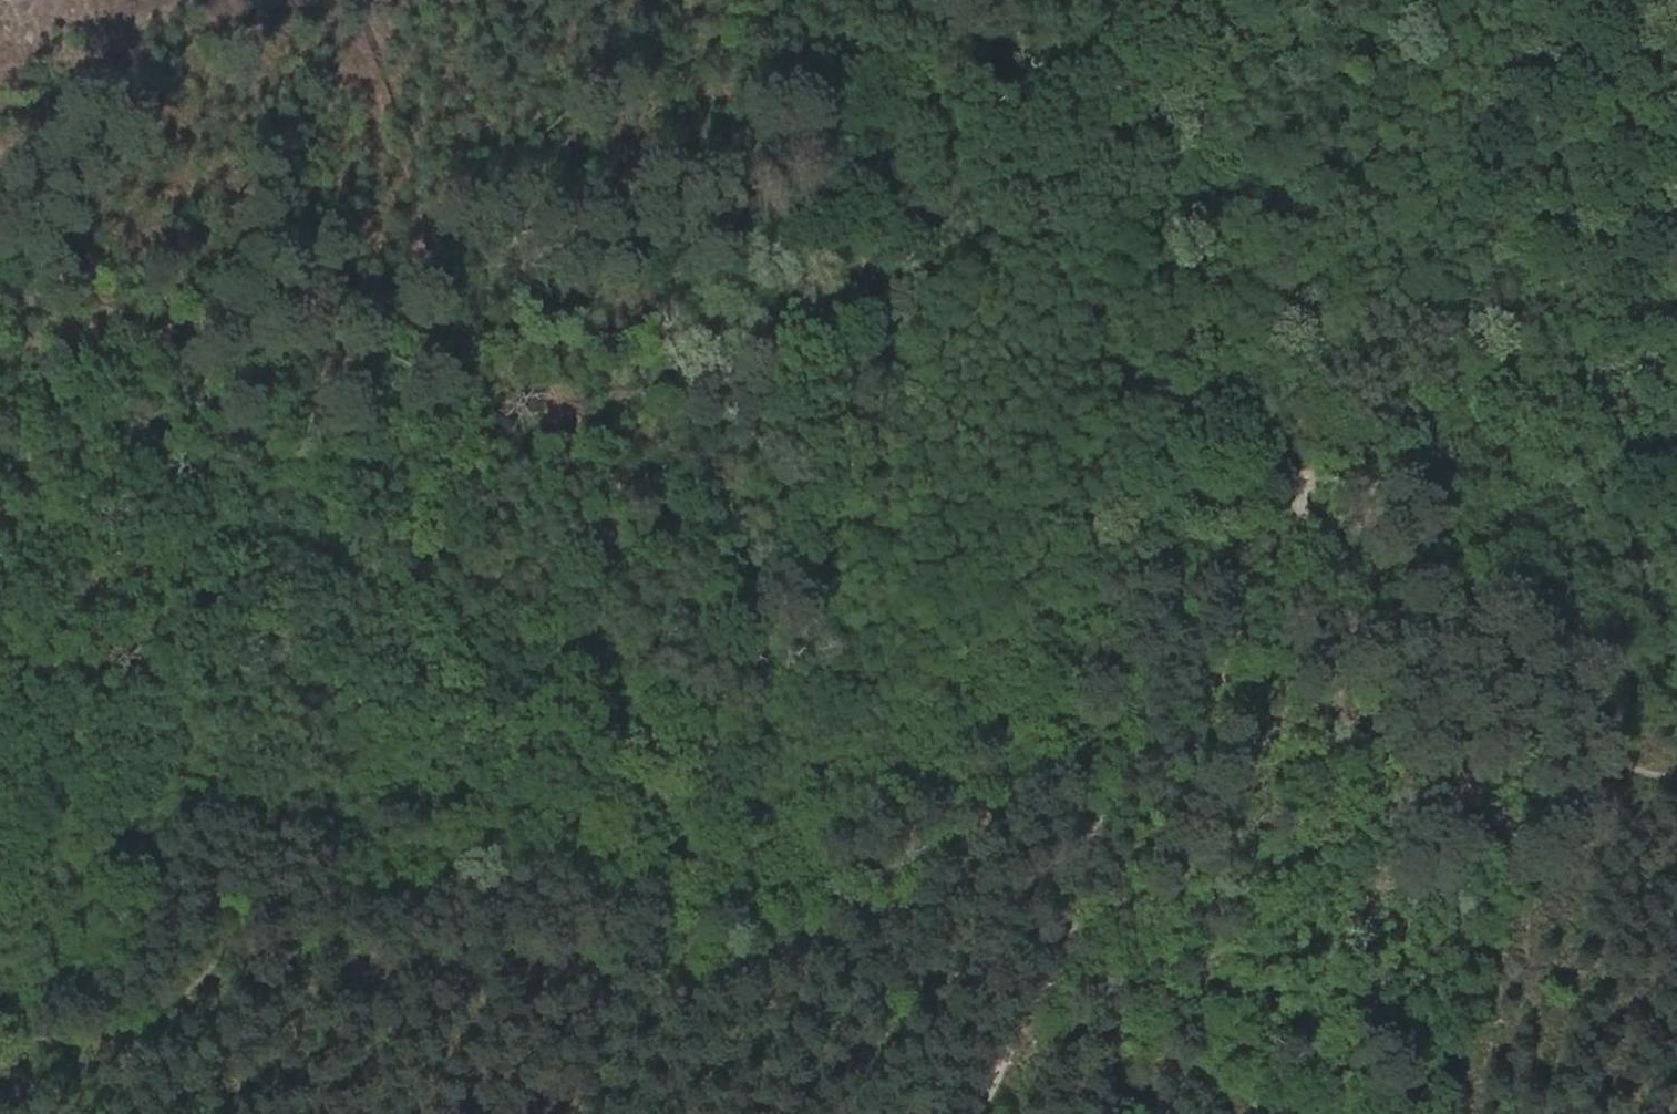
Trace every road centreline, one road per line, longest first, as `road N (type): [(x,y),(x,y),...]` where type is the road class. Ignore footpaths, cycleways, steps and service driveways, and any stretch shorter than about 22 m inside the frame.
road 1 (track): [(1322,382),(1289,225),(1297,189),(1327,134),(1323,104),(1301,57),(1301,0)]

